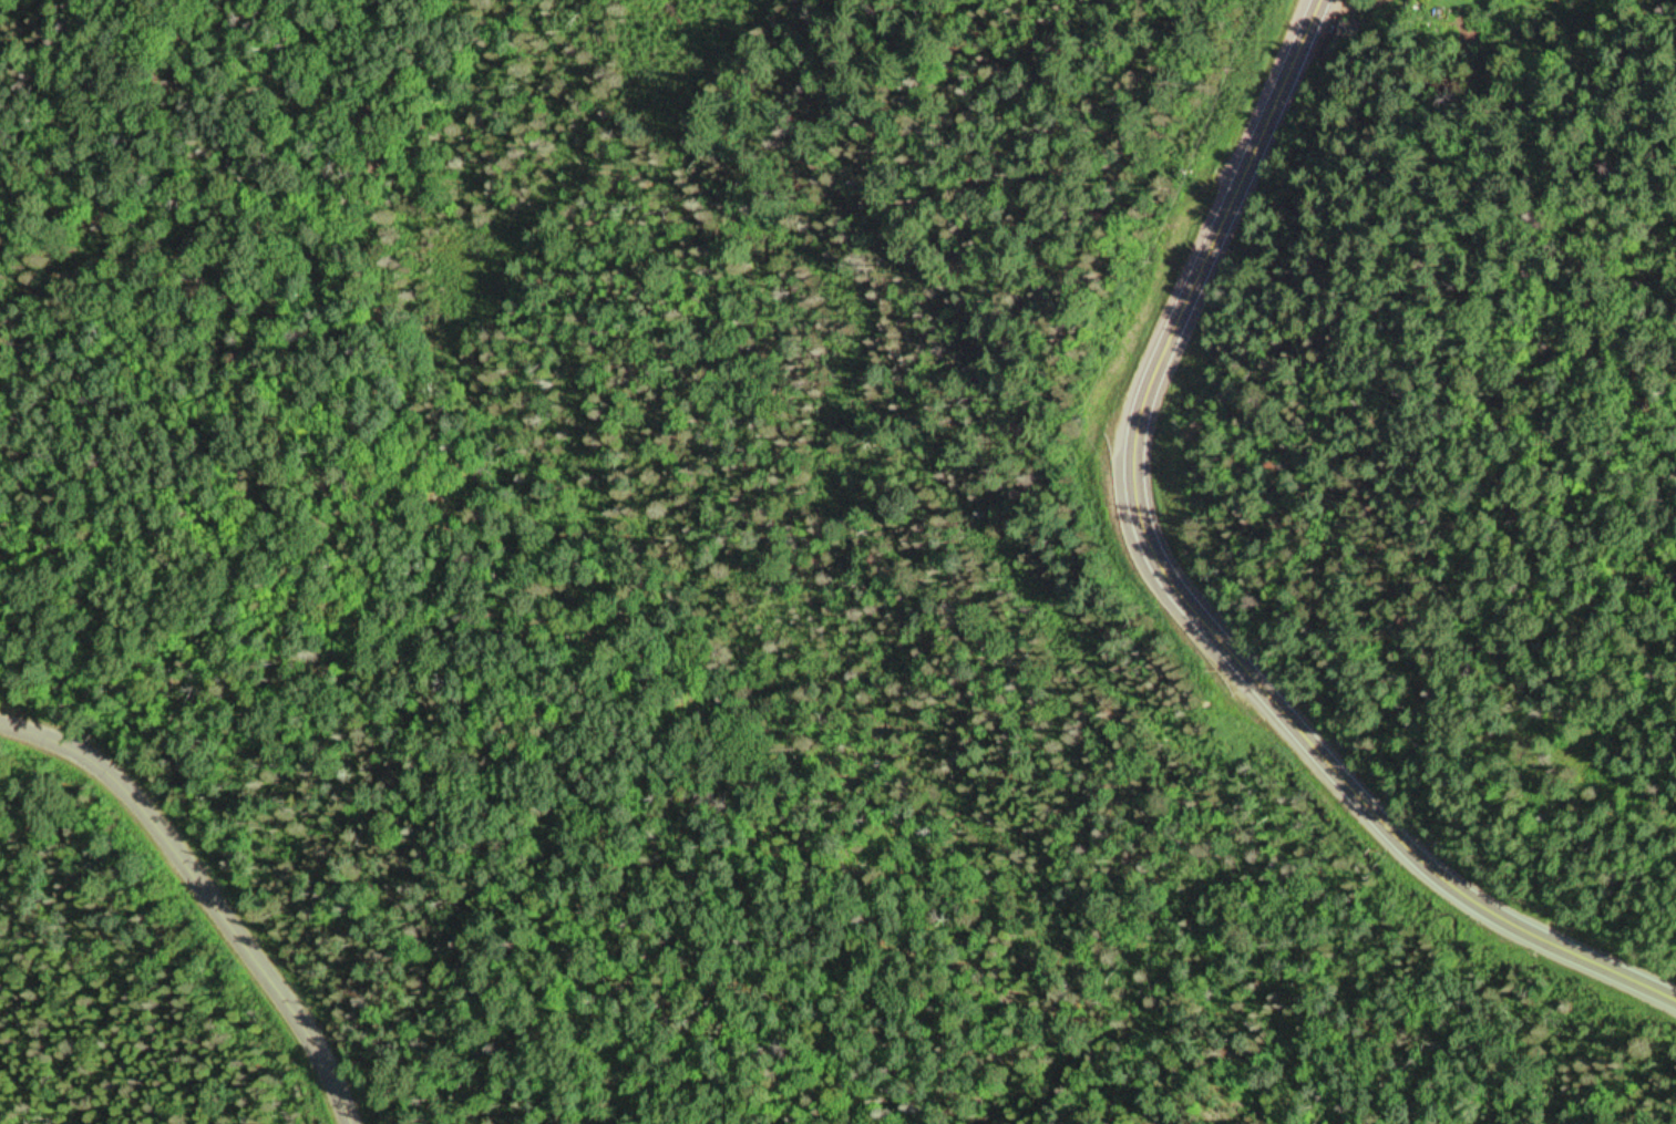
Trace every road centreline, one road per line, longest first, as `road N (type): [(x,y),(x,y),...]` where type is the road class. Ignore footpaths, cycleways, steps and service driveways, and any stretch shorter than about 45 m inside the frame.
road 1 (secondary): [(1675,1003),(1504,924),(1387,832),(1185,602),(1140,519),(1138,442),(1153,378),(1324,0)]
road 2 (tertiary): [(351,1123),(337,1077),(164,833),(109,774),(54,741),(0,725)]

